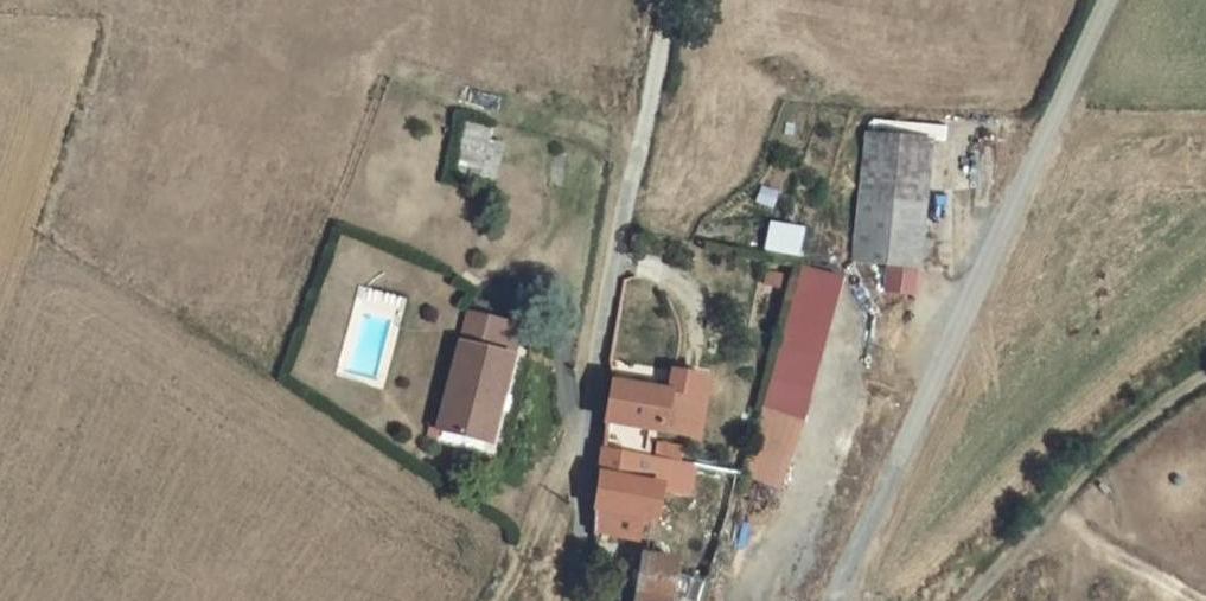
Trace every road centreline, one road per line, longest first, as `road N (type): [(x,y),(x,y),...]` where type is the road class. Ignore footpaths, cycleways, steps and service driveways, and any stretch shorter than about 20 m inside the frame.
road 1 (unclassified): [(834,600),(1113,0)]
road 2 (unclassified): [(576,600),(595,362),(674,0)]
road 3 (track): [(1205,378),(1047,501),(961,600)]
road 4 (track): [(496,600),(589,434)]

